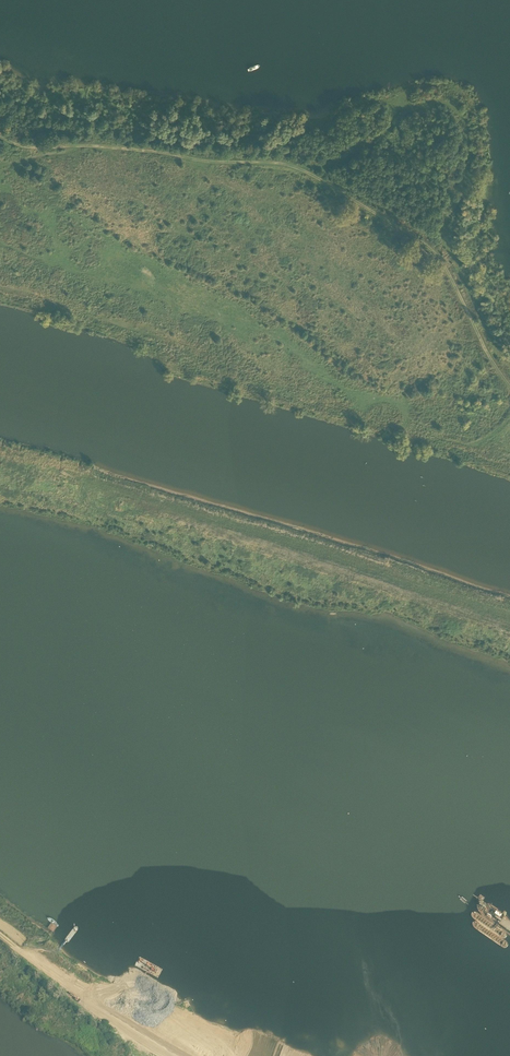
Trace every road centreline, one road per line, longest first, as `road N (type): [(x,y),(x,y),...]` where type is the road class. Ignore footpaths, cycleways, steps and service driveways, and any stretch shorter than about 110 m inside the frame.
road 1 (track): [(0,926),(104,1003)]

